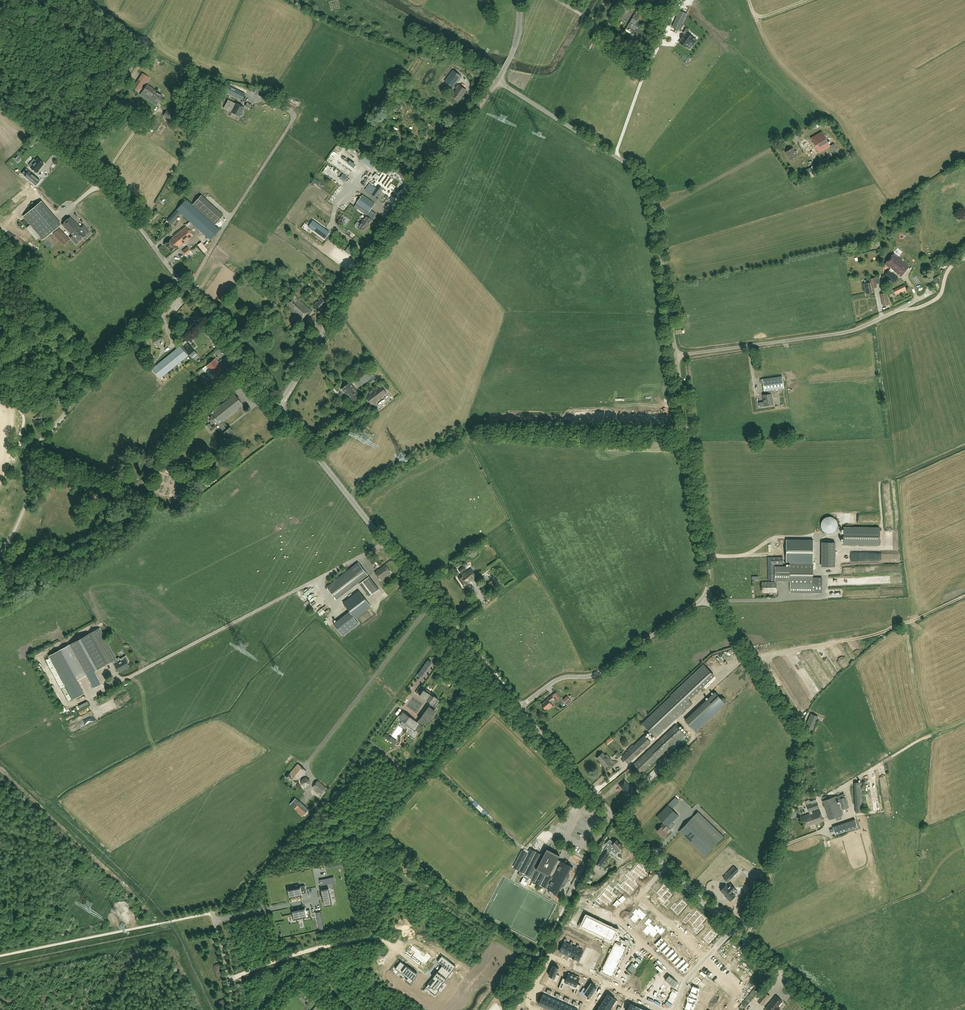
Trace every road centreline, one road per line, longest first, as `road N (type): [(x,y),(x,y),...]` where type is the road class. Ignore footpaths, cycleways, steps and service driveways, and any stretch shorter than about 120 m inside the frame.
road 1 (unclassified): [(518,708),(560,678),(612,664),(703,598),(709,580),(649,188),(498,79)]
road 2 (tertiary): [(279,406),(498,79)]
road 3 (tertiary): [(518,708),(279,406)]
road 4 (unclassified): [(279,406),(121,205),(35,131)]
road 5 (track): [(703,598),(720,611),(797,739),(801,776),(781,850)]
road 6 (track): [(964,846),(945,857),(922,892),(767,957)]
road 7 (unclassified): [(228,978),(366,938)]
road 8 (tertiary): [(611,815),(518,708)]

